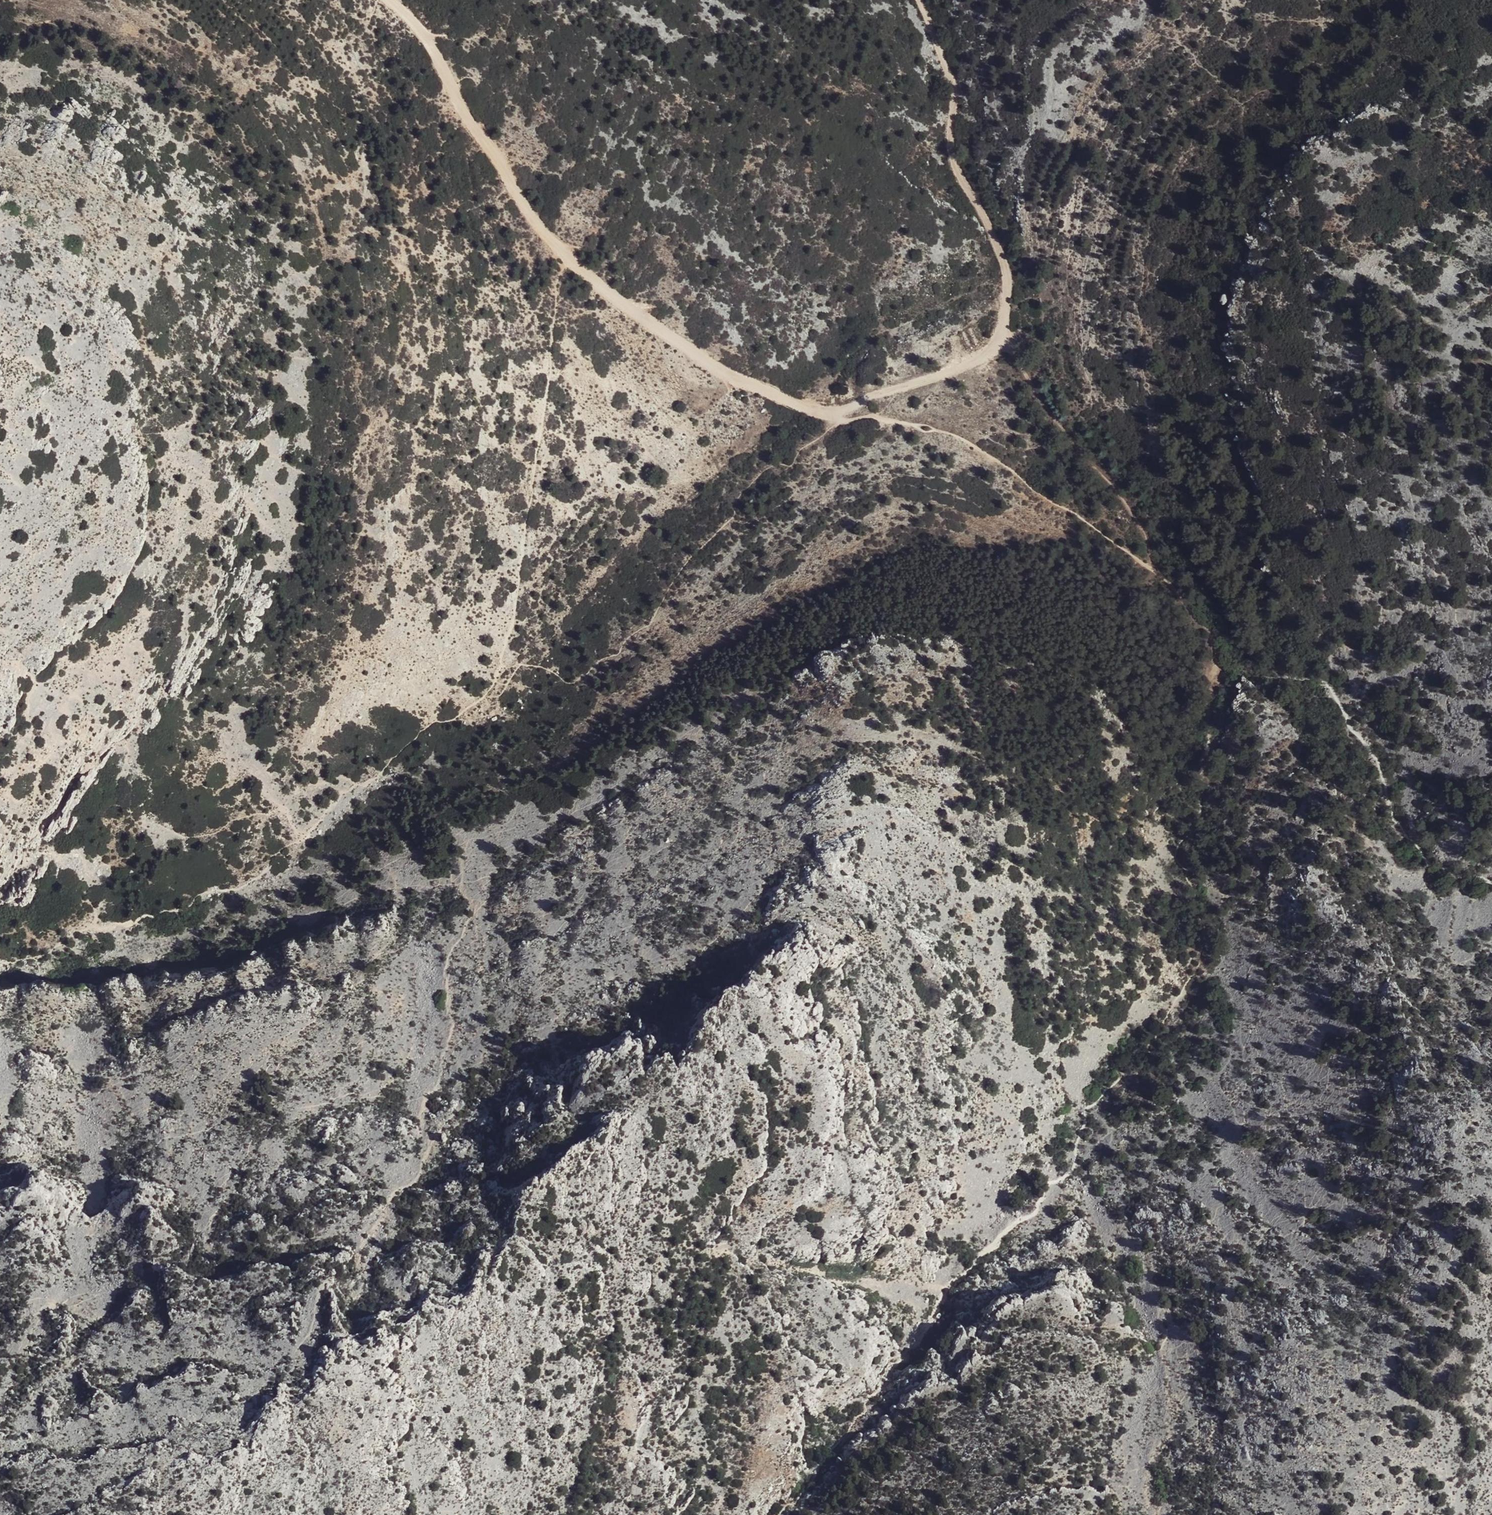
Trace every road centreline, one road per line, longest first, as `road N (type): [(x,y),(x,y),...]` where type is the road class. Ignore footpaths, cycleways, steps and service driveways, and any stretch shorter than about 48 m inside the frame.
road 1 (track): [(835,415),(720,370),(581,271),(543,232),(470,124),(432,51),(389,0)]
road 2 (track): [(1001,339),(1009,276),(956,167),(952,83),(919,0)]
road 3 (track): [(1001,339),(941,373),(835,415)]

